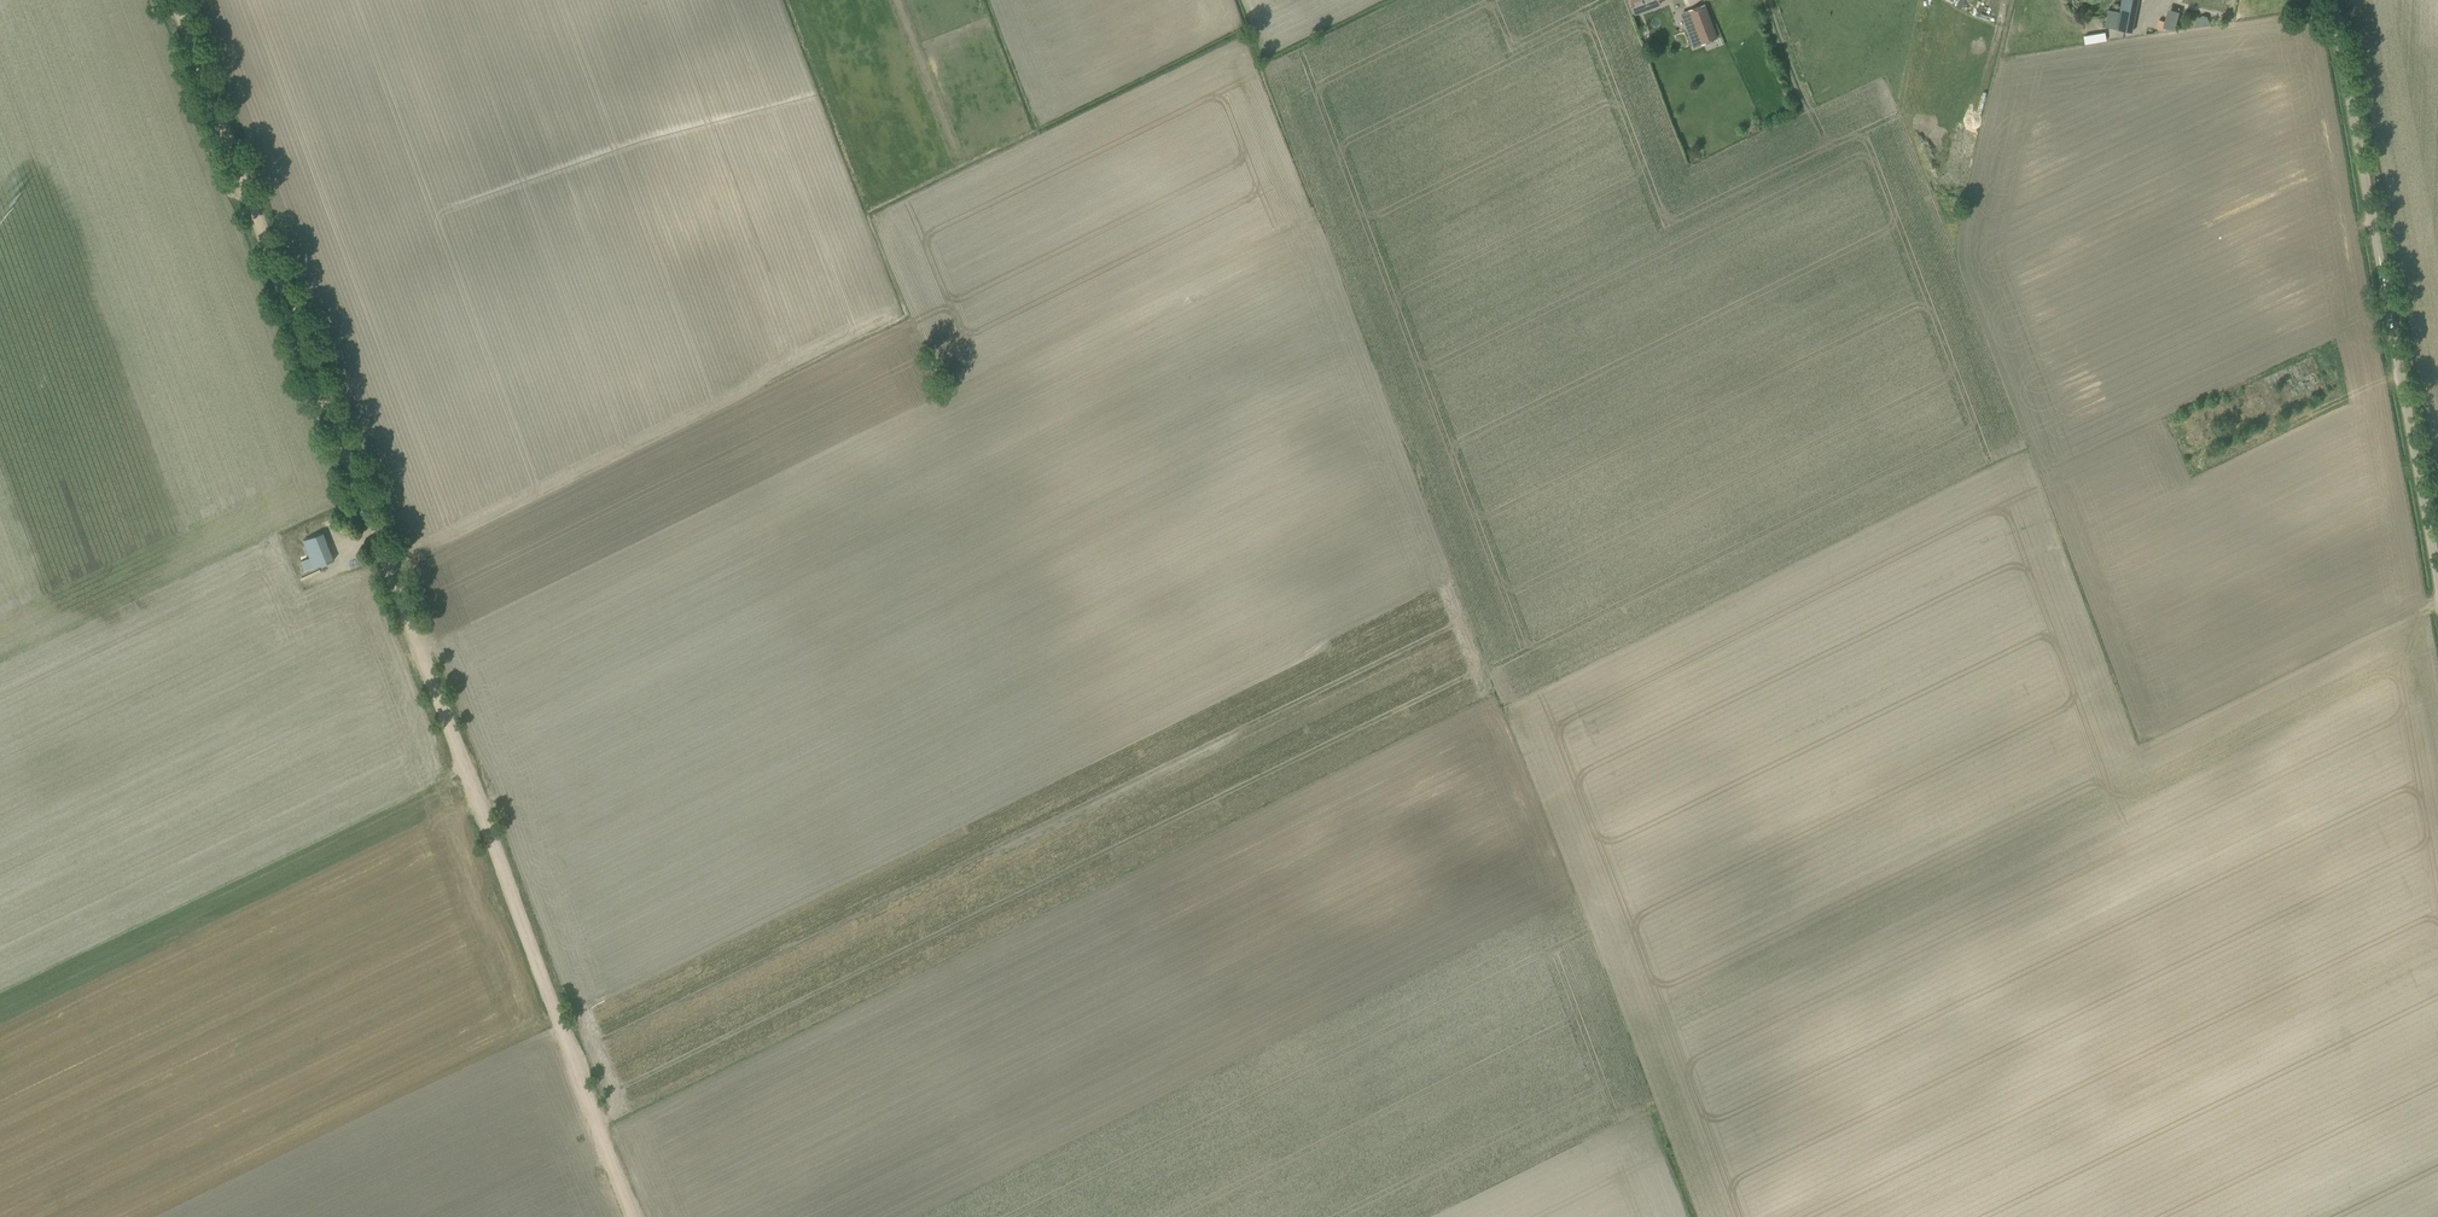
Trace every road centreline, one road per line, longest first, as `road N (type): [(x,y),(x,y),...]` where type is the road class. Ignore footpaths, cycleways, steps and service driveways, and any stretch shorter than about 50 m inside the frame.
road 1 (track): [(632,1216),(174,0)]
road 2 (unclassified): [(2437,587),(2331,0)]

